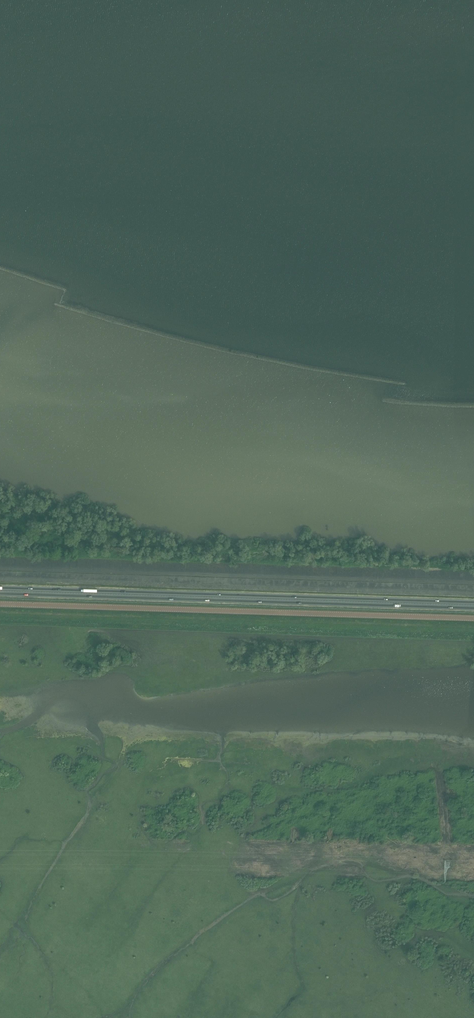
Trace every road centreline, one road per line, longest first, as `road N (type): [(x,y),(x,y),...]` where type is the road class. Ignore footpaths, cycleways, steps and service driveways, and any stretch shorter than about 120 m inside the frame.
road 1 (trunk): [(473,604),(0,589)]
road 2 (tertiary): [(473,618),(0,604)]
road 3 (trunk): [(0,594),(473,608)]

